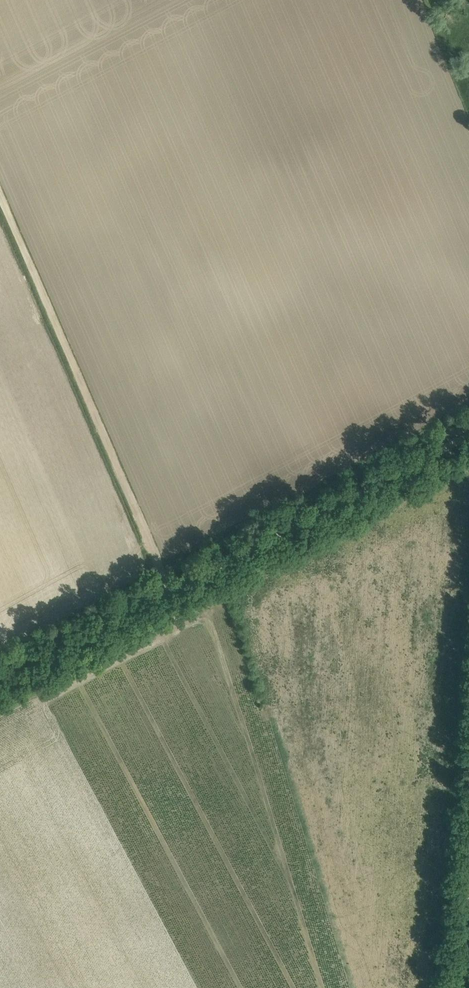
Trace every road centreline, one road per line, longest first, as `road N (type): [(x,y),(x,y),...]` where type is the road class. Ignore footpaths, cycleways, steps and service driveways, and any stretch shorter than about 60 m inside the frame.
road 1 (unclassified): [(0,683),(468,435)]
road 2 (track): [(0,195),(170,594)]

